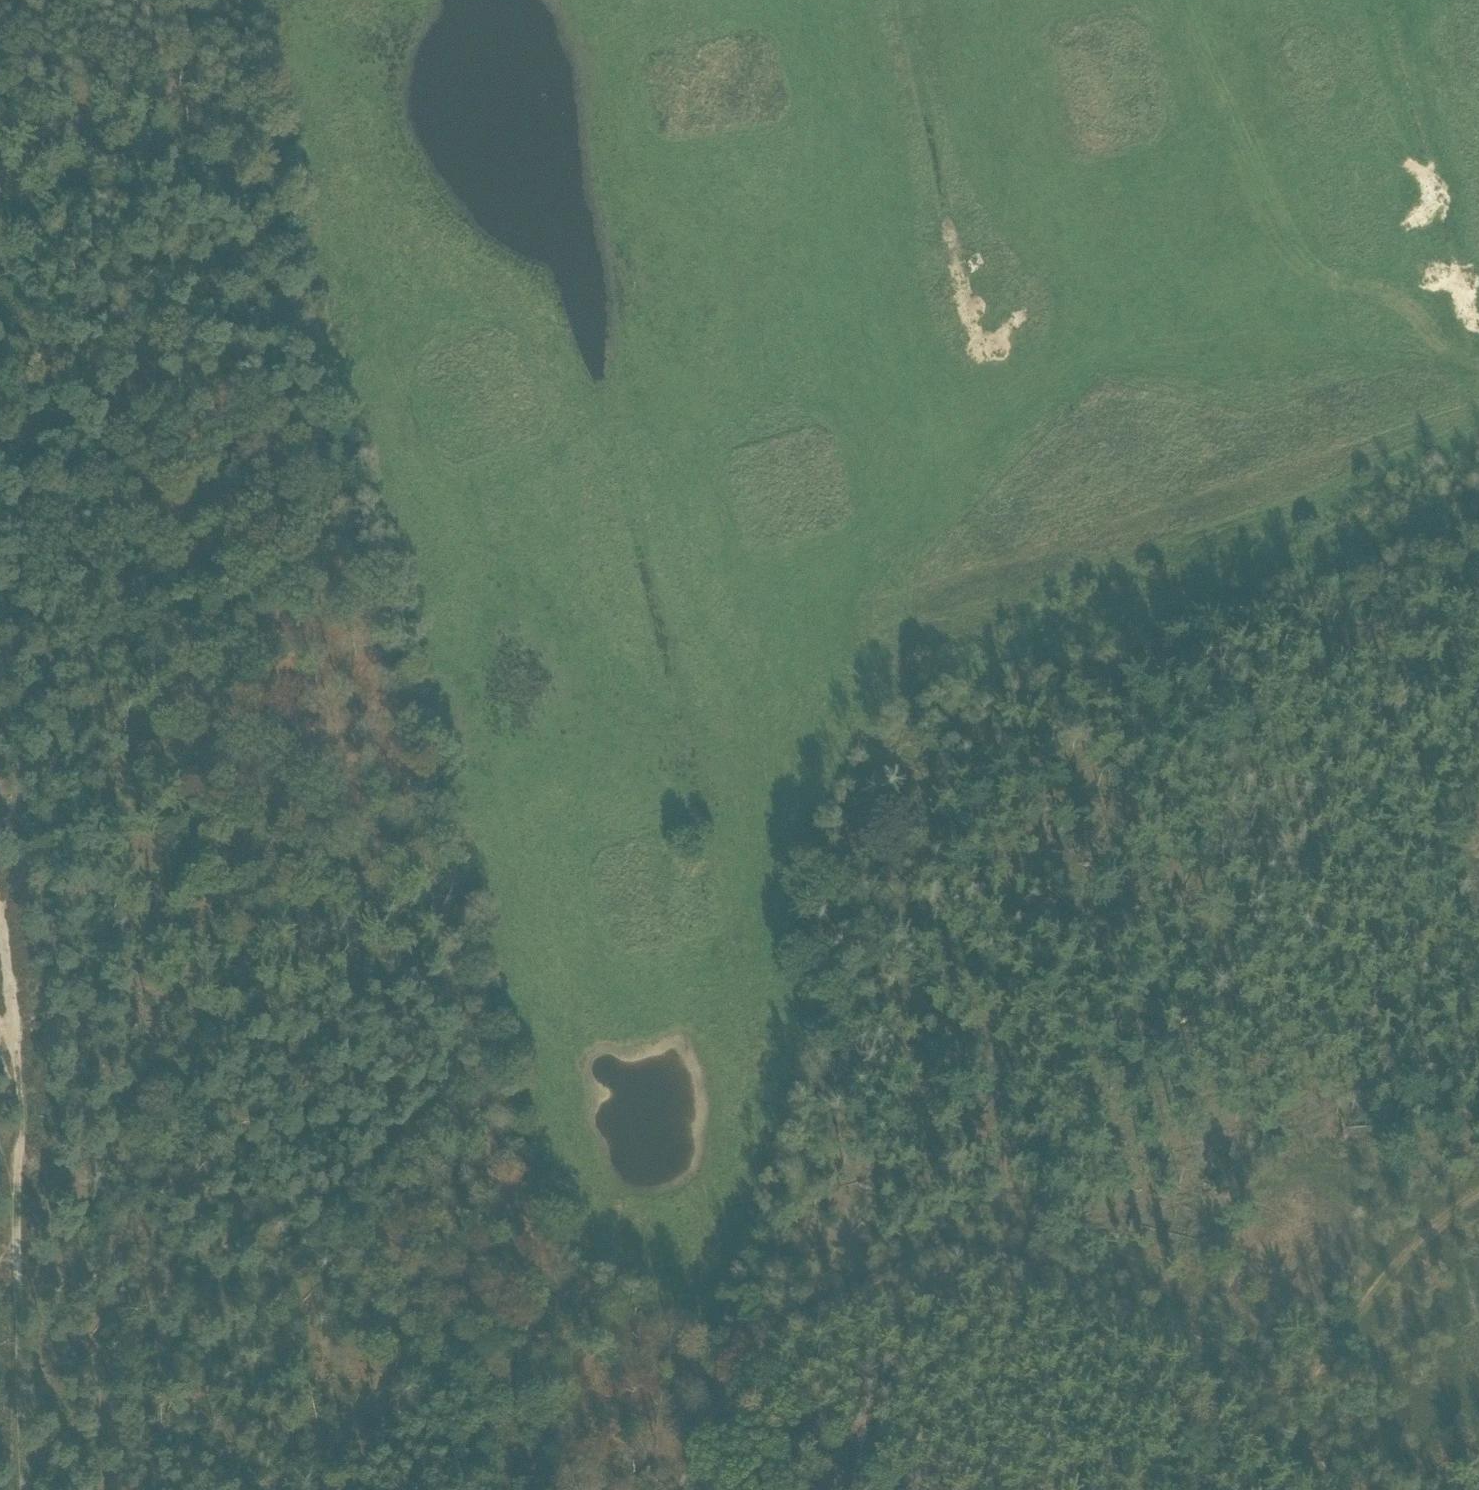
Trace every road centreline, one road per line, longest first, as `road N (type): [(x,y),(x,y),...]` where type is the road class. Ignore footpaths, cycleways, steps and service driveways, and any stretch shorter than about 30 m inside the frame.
road 1 (track): [(1287,1406),(1199,1347),(949,1251),(742,1347),(677,1489)]
road 2 (track): [(1478,1198),(1455,1209),(1355,1317),(1312,1385),(1287,1406)]

